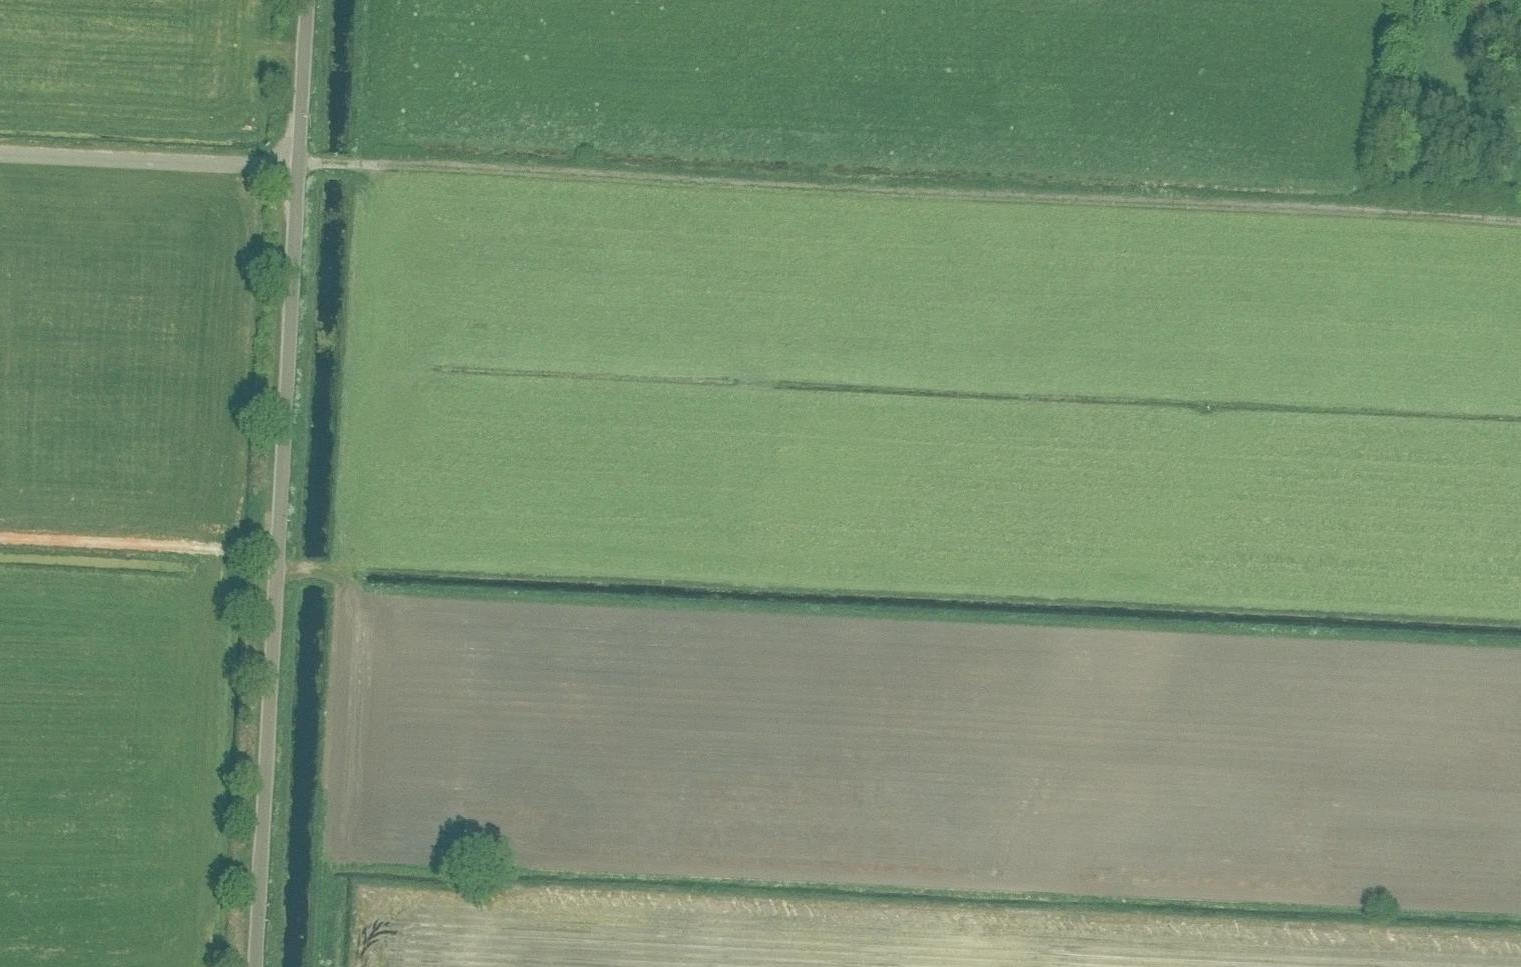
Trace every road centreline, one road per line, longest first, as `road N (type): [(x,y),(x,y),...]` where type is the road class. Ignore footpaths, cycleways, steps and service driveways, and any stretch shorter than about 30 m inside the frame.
road 1 (track): [(299,165),(1520,222)]
road 2 (unclassified): [(255,966),(308,0)]

